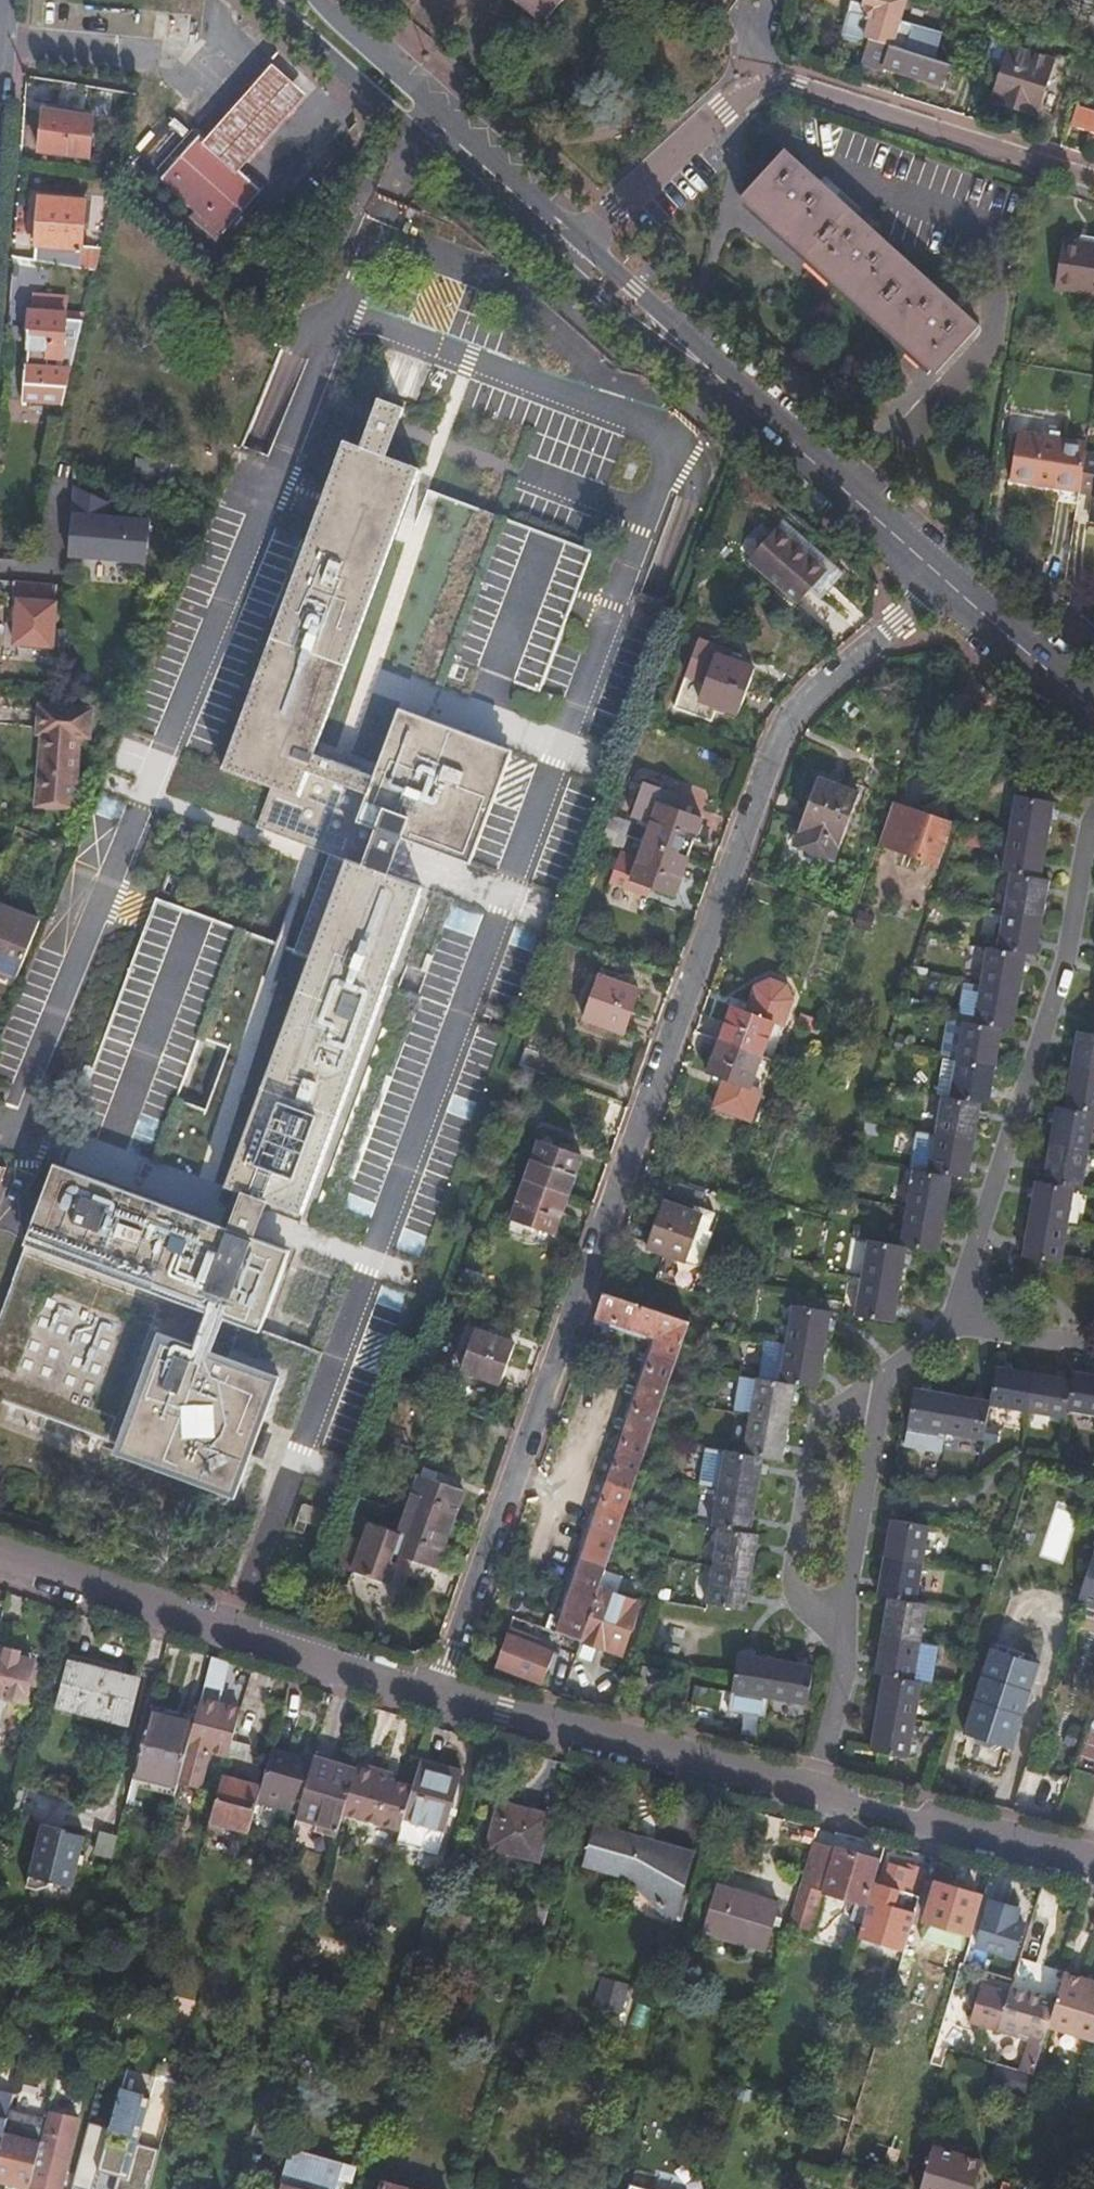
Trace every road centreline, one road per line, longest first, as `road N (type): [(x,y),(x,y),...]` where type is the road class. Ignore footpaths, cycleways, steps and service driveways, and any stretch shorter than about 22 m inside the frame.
road 1 (residential): [(438,1691),(789,725),(939,575)]
road 2 (residential): [(581,238),(755,89),(799,87),(1093,180)]
road 3 (residential): [(953,1318),(1067,958),(1093,824)]
road 4 (residential): [(438,1691),(0,1557)]
road 5 (residential): [(812,1791),(438,1691)]
road 6 (residential): [(844,1618),(803,1602),(792,1567),(812,1443),(829,1412),(881,1399)]
road 7 (secondary): [(939,575),(720,381)]
road 8 (residential): [(1093,1863),(812,1791)]
road 9 (residential): [(844,1618),(881,1399)]
road 10 (secondary): [(260,0),(413,140)]
road 11 (secondary): [(1093,712),(939,575)]
road 12 (secondary): [(553,266),(593,304),(720,381)]
road 13 (secondary): [(720,381),(581,238)]
road 14 (secondary): [(581,238),(440,111)]
road 15 (secondary): [(413,140),(553,266)]
road 16 (residential): [(812,1791),(848,1674),(844,1618)]
road 17 (secondary): [(440,111),(319,0)]
road 18 (residential): [(953,1318),(1093,1350)]

